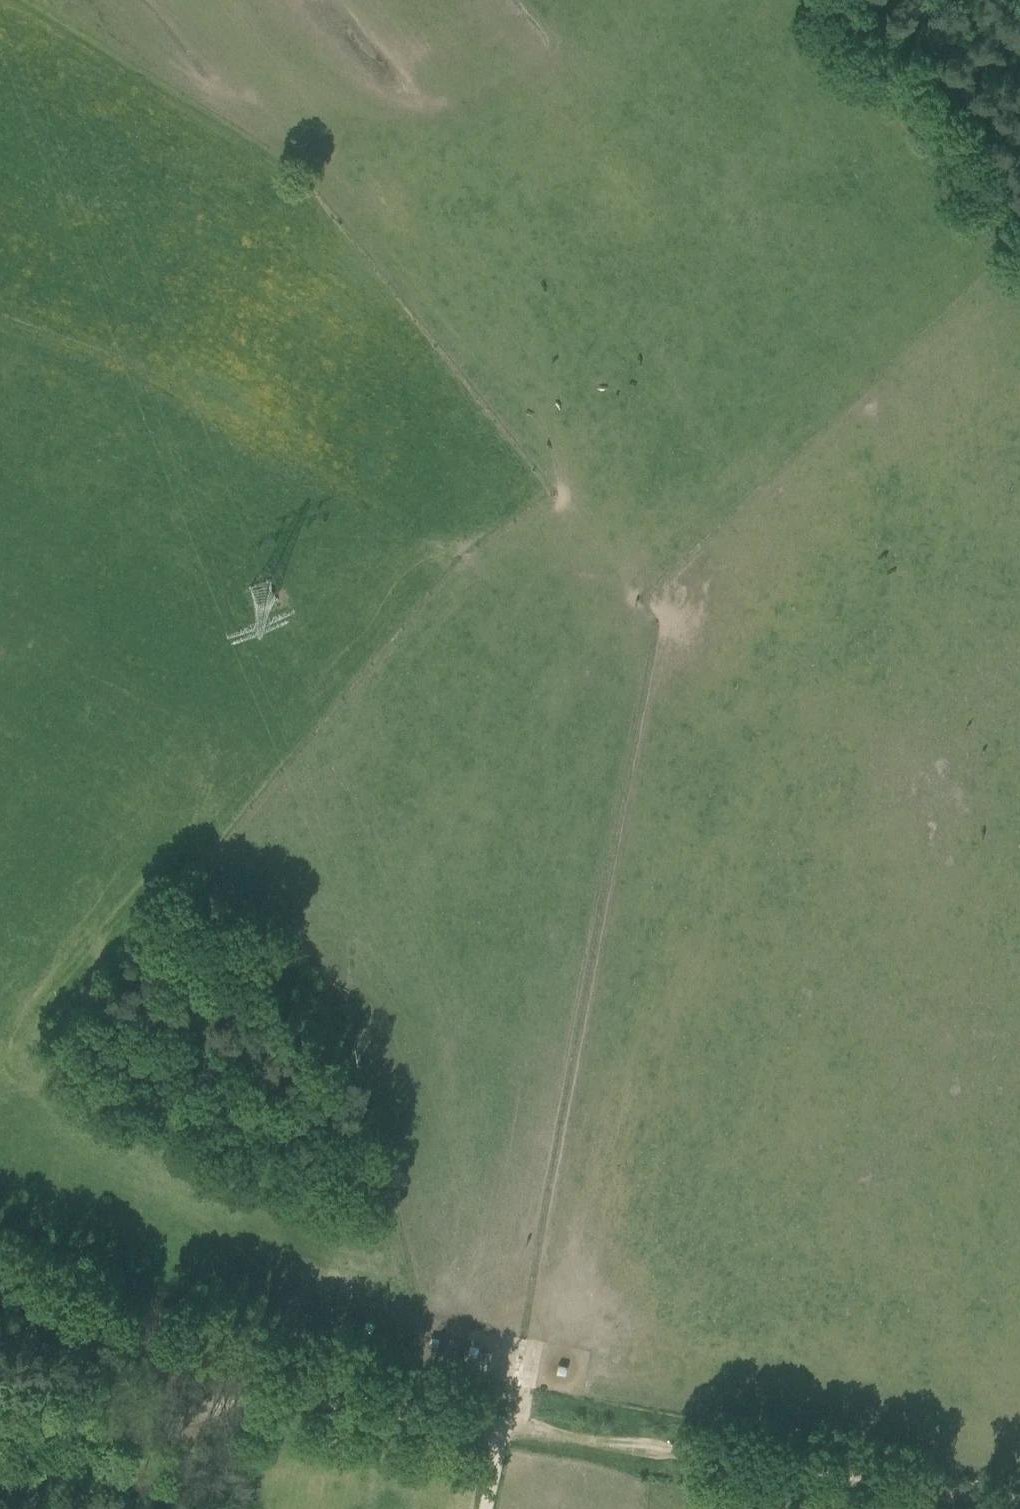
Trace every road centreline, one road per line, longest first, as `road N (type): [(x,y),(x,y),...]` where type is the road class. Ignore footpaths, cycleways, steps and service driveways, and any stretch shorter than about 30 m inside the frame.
road 1 (track): [(0,1407),(99,1411),(301,1397),(1019,1489)]
road 2 (track): [(1019,259),(816,0)]

